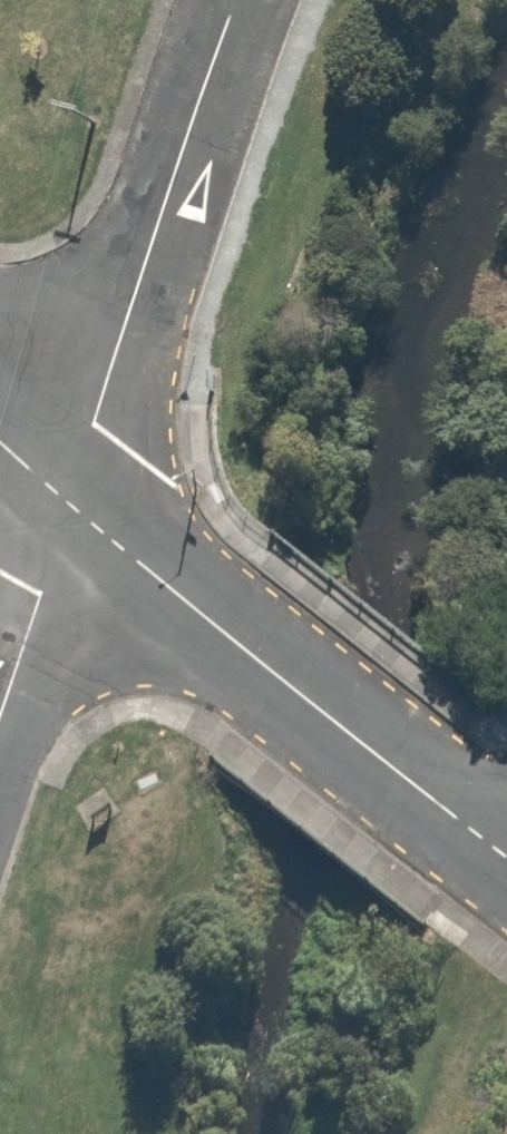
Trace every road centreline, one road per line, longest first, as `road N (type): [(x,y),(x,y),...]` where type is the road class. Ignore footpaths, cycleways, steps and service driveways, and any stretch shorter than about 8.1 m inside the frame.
road 1 (residential): [(506,857),(69,506)]
road 2 (residential): [(69,506),(236,0)]
road 3 (residential): [(0,718),(69,506)]

